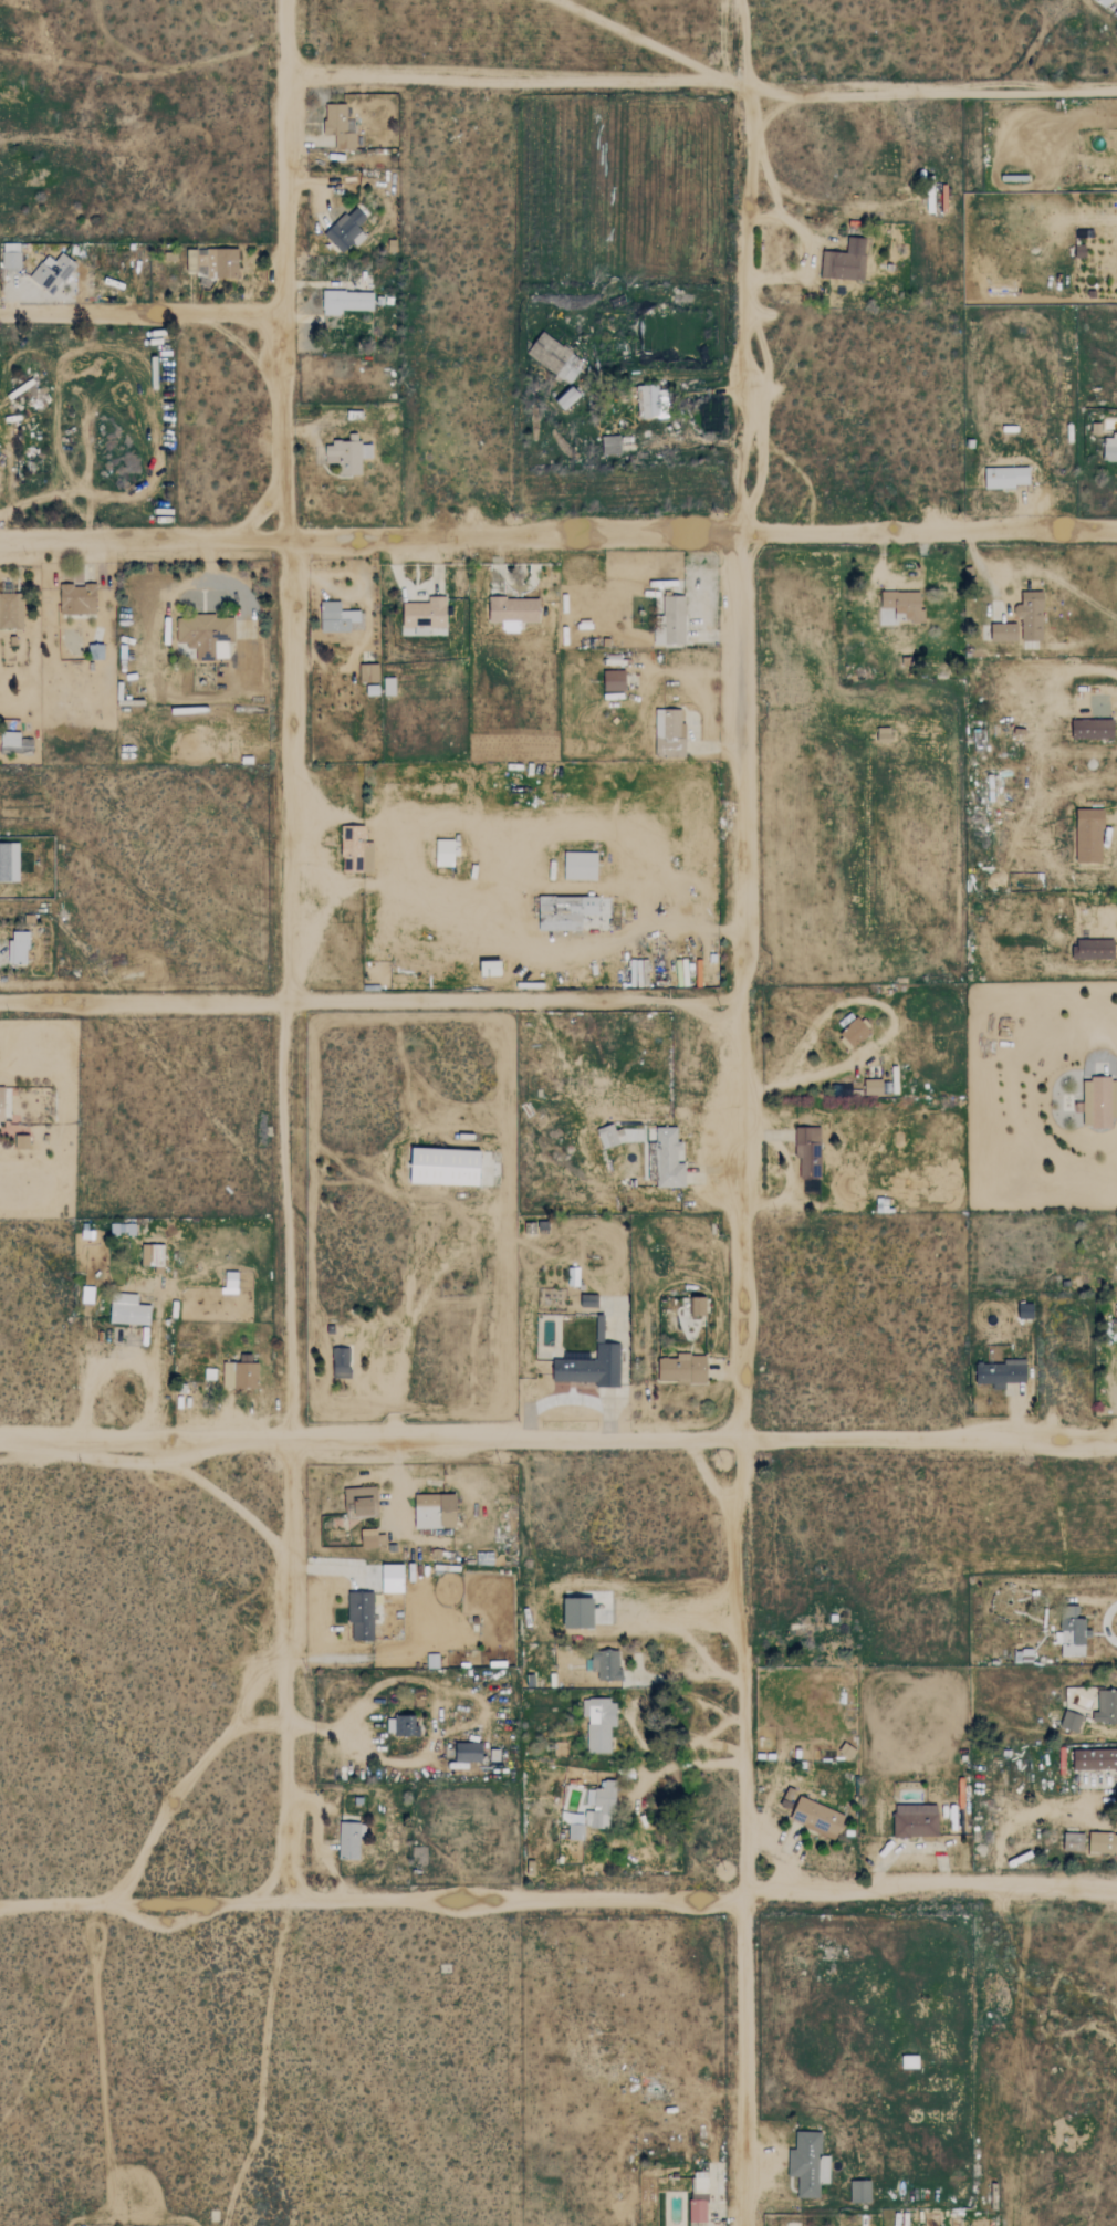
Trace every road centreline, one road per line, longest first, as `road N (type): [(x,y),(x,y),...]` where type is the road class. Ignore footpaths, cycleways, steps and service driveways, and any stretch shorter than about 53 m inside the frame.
road 1 (track): [(744,2225),(740,1762),(751,979),(738,526),(735,0)]
road 2 (track): [(291,1902),(297,541),(284,312),(282,0)]
road 3 (track): [(1116,1896),(741,1894),(522,1908),(0,1900)]
road 4 (track): [(1116,1443),(744,1433),(0,1446)]
road 5 (track): [(0,541),(1116,527)]
road 6 (track): [(282,88),(1116,87)]
road 7 (track): [(750,1093),(764,1089),(839,1068),(868,1048),(886,1013),(850,1001),(832,1007),(787,1083)]
road 8 (track): [(284,312),(0,312)]
road 9 (track): [(396,1439),(416,1205)]
road 10 (track): [(92,1443),(95,1390),(108,1371),(131,1363),(158,1375),(158,1441)]

